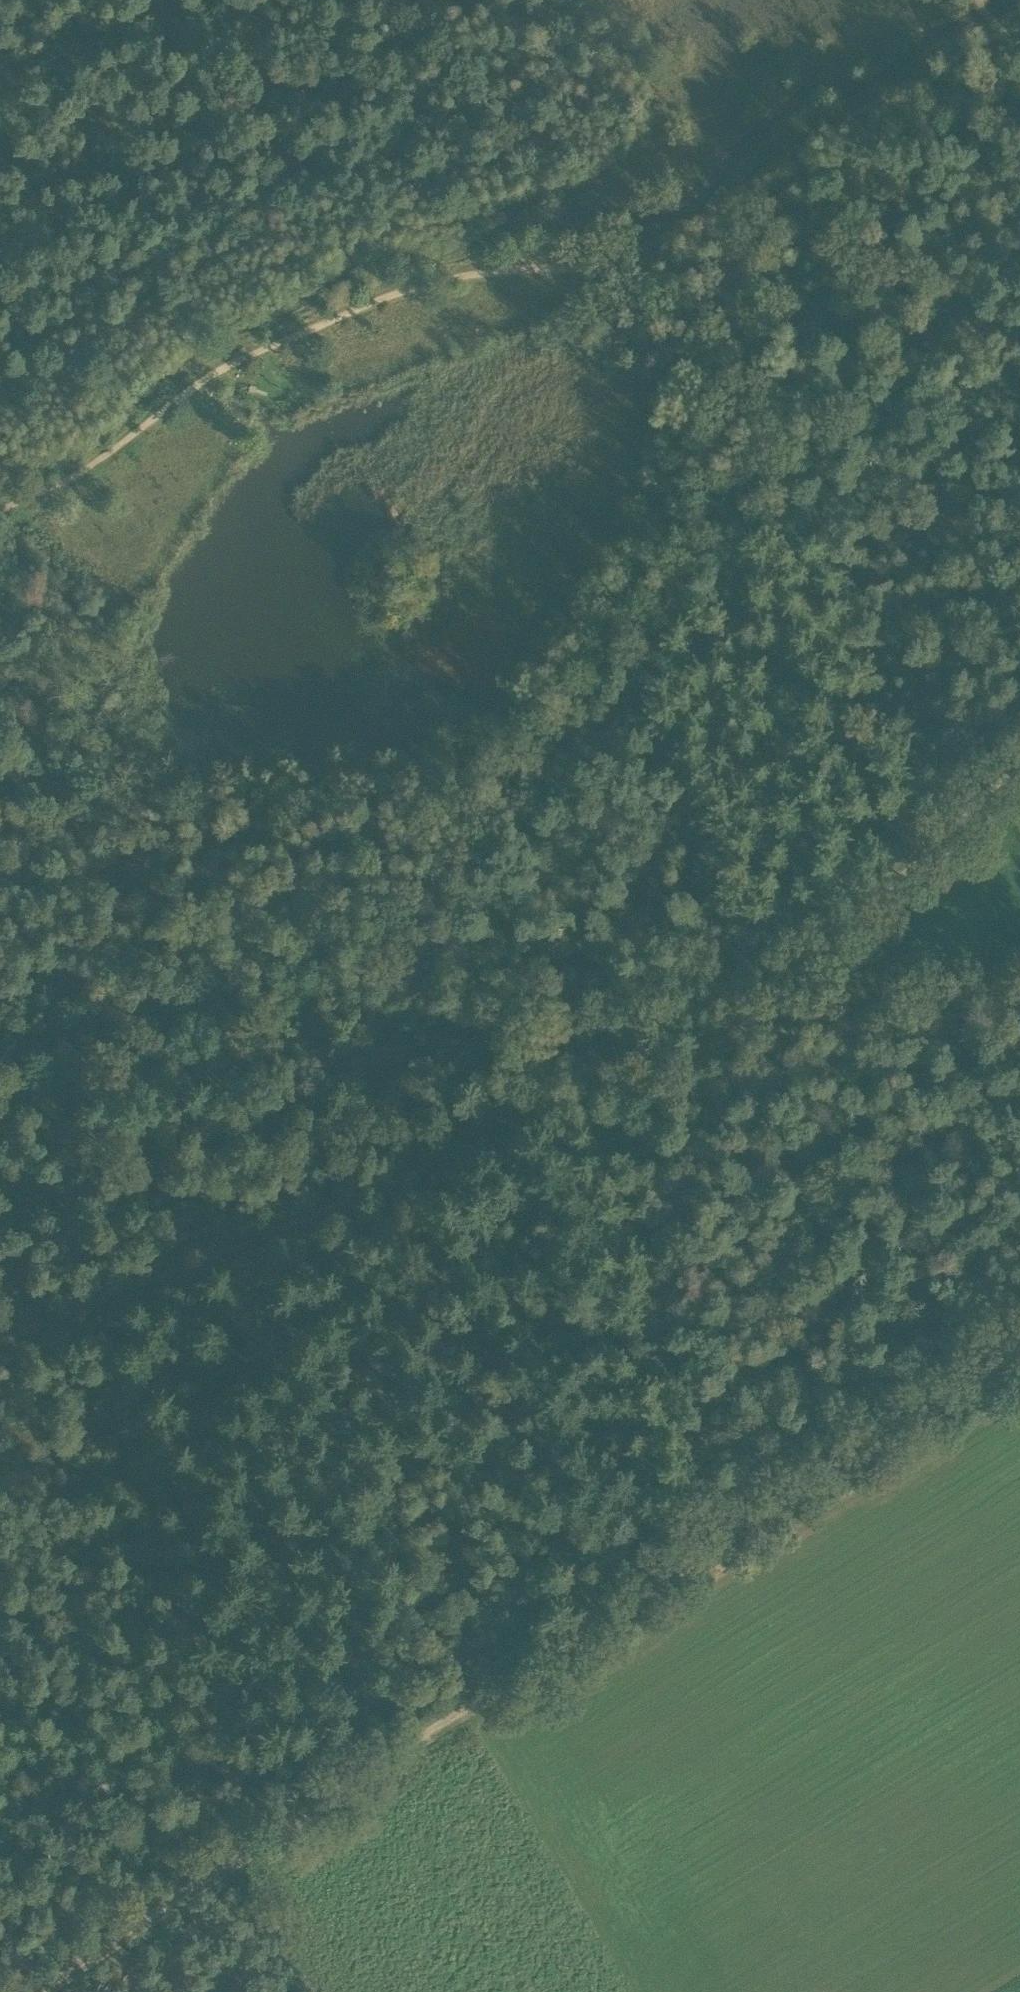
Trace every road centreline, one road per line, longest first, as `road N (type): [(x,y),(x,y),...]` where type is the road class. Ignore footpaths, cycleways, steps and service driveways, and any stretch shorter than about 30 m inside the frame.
road 1 (track): [(53,1991),(1019,1381)]
road 2 (track): [(165,1594),(32,1095)]
road 3 (track): [(984,793),(765,1003),(740,1036)]

